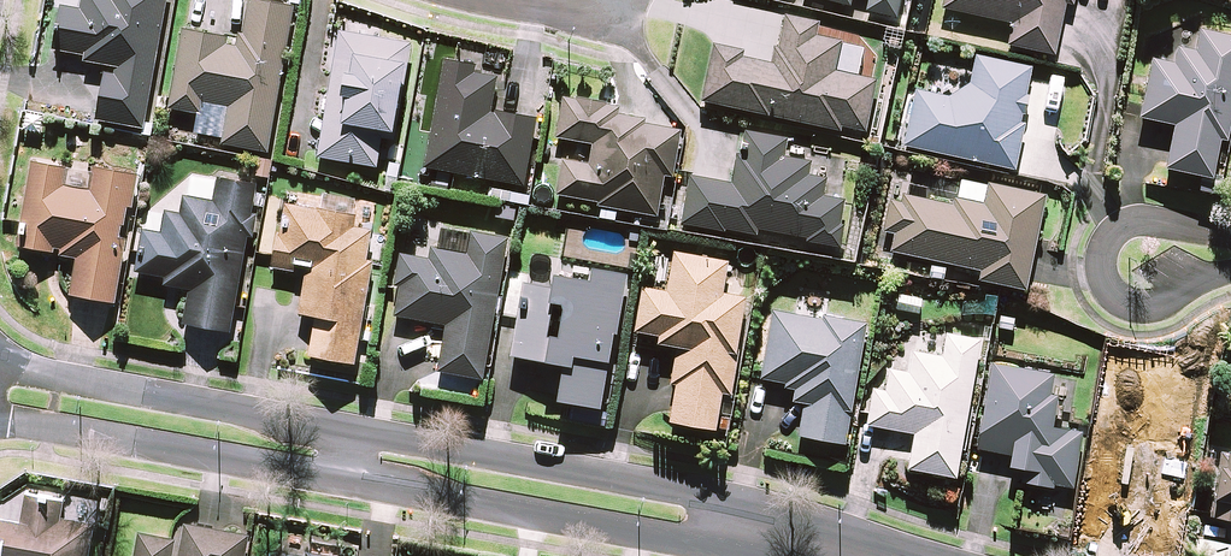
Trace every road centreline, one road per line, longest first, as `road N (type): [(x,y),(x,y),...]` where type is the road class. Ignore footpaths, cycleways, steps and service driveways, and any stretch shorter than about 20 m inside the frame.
road 1 (tertiary): [(357,430),(693,490),(758,528)]
road 2 (tertiary): [(758,528),(683,542),(348,483)]
road 3 (tertiary): [(0,361),(357,430)]
road 4 (tertiary): [(348,483),(0,425)]
road 5 (residential): [(1230,274),(1136,308),(1107,289),(1100,266),(1107,240),(1123,223),(1152,218),(1230,235)]

